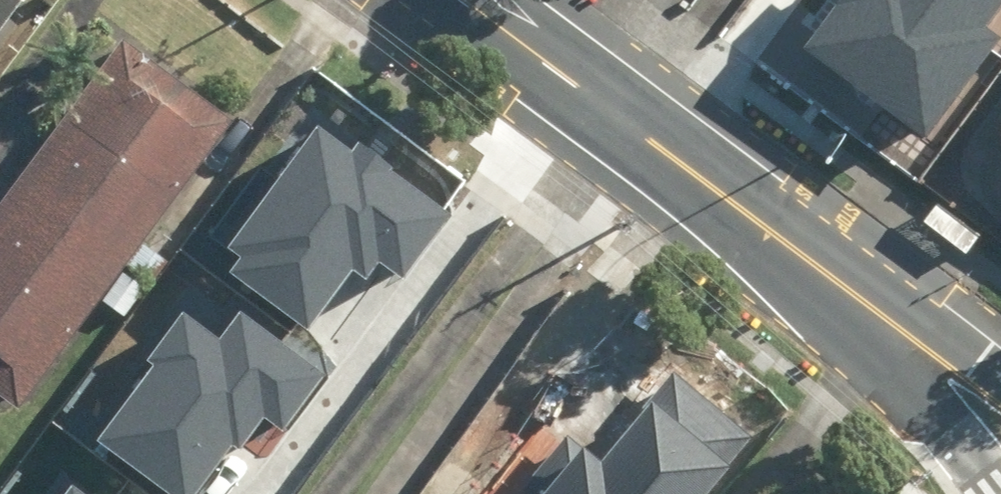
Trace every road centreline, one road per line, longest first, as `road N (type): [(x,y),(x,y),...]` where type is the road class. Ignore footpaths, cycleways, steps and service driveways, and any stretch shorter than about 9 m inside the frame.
road 1 (secondary): [(454,0),(925,354)]
road 2 (secondary): [(1000,487),(925,354)]

